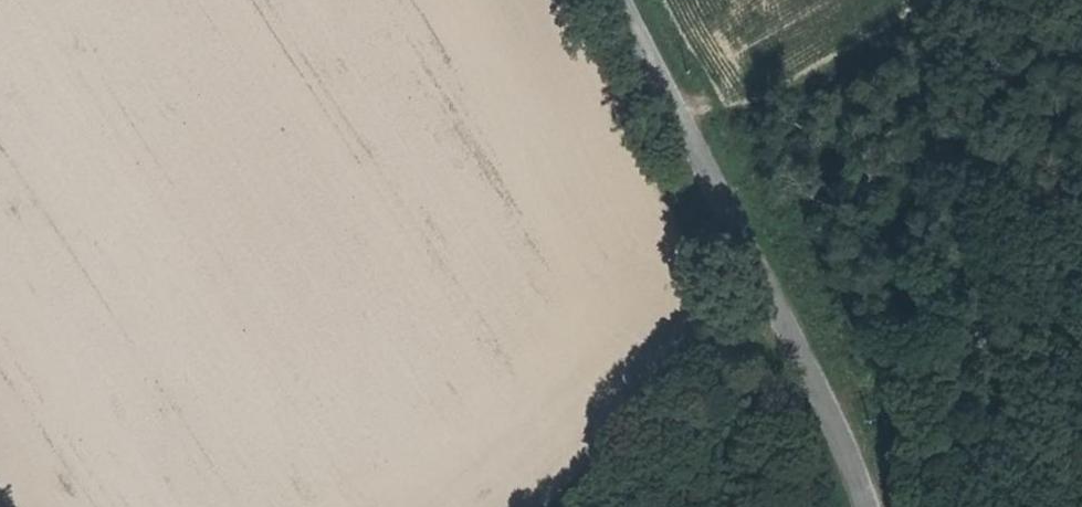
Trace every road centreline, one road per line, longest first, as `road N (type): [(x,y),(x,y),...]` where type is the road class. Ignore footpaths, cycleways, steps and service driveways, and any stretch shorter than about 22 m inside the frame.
road 1 (unclassified): [(876,506),(623,0)]

